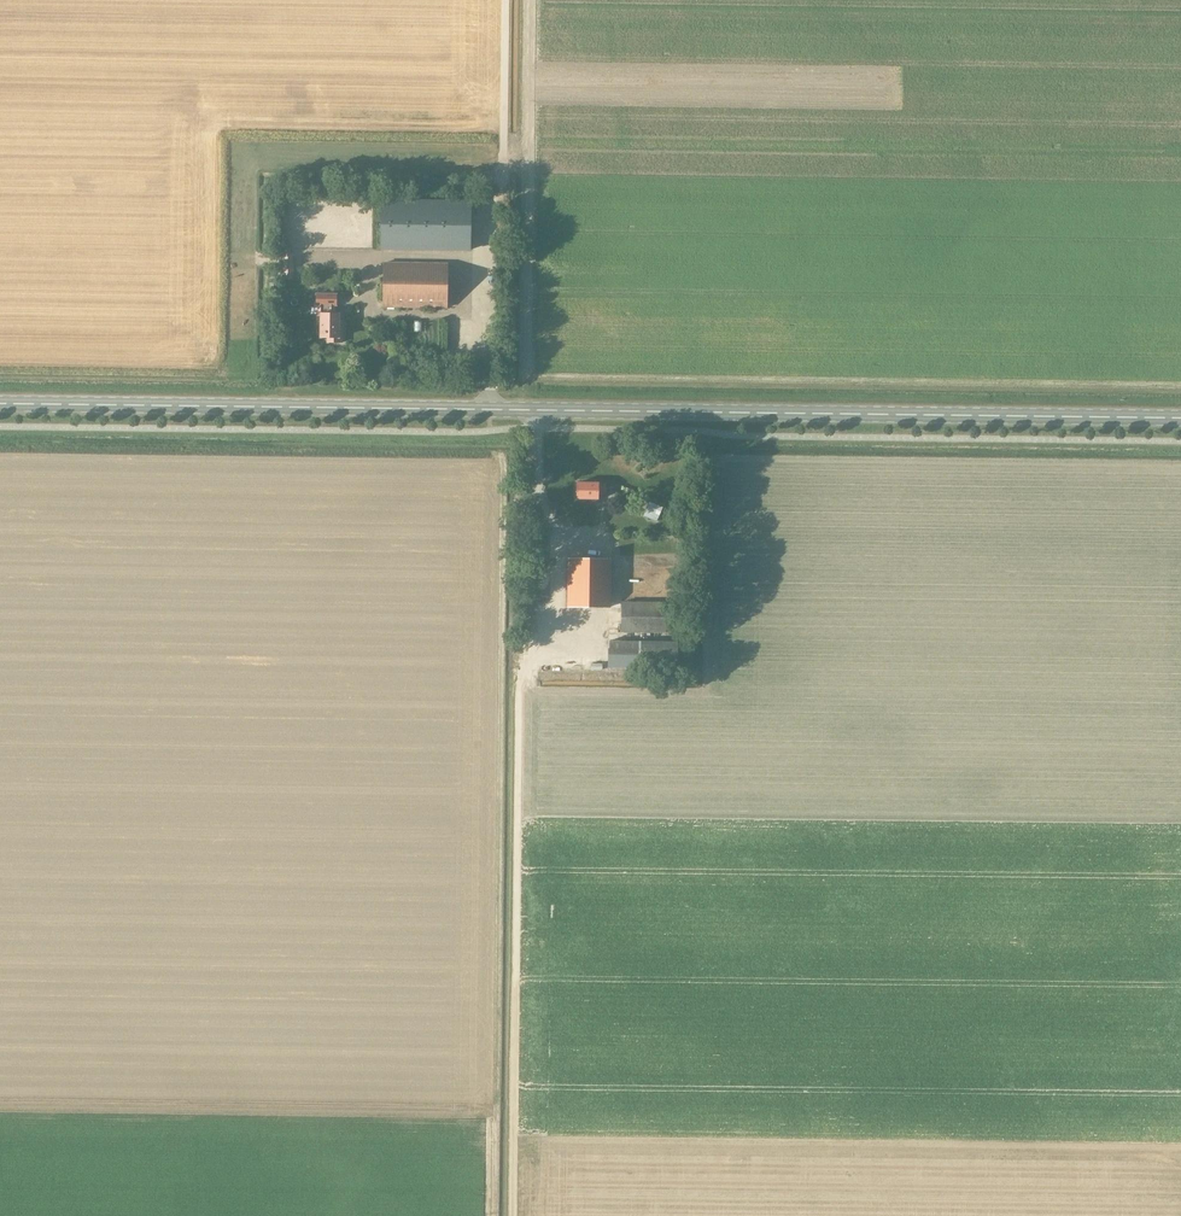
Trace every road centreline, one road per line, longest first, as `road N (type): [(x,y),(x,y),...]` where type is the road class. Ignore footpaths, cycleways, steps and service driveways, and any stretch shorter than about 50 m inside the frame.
road 1 (secondary): [(1180,418),(0,403)]

